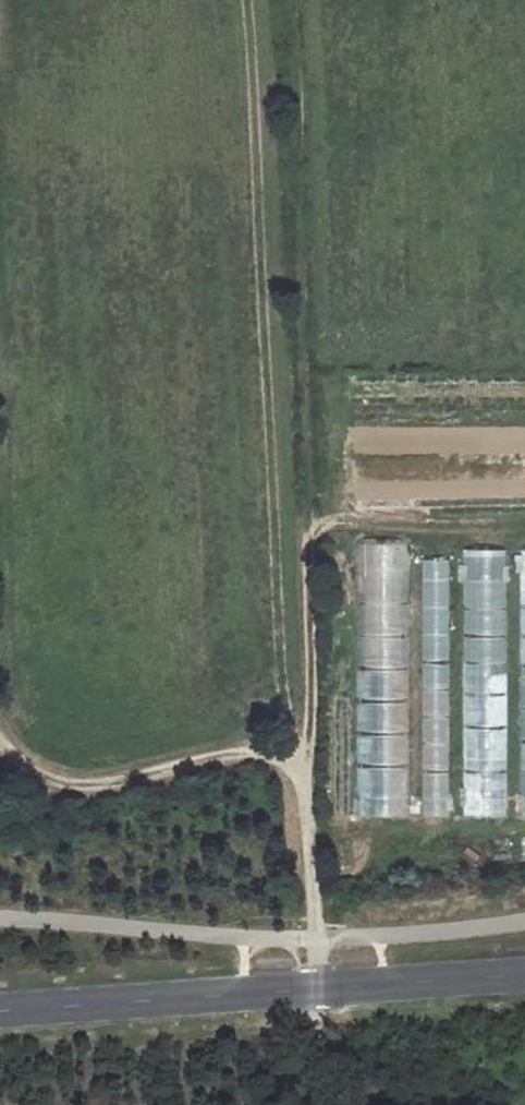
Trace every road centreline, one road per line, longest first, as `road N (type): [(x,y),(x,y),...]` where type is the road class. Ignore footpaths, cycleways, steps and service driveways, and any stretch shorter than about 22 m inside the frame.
road 1 (track): [(243,0),(283,698),(309,754)]
road 2 (unclassified): [(0,1006),(524,971)]
road 3 (track): [(524,505),(347,515),(311,533),(309,754)]
road 4 (track): [(309,754),(318,1104)]
road 5 (track): [(309,754),(248,750),(88,785),(37,774),(0,746)]

